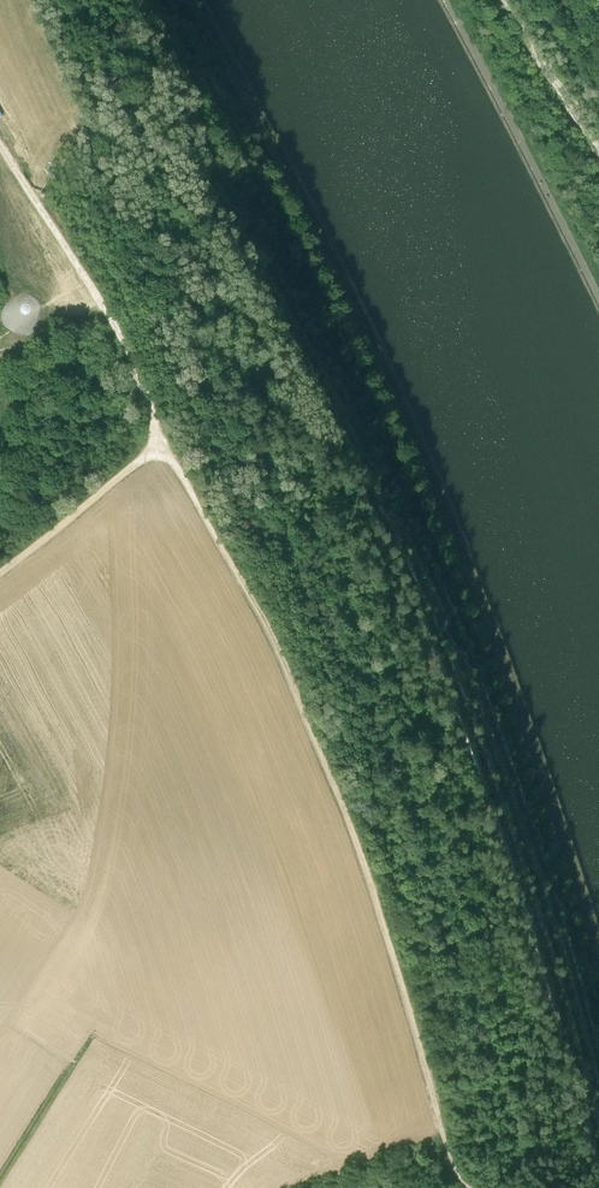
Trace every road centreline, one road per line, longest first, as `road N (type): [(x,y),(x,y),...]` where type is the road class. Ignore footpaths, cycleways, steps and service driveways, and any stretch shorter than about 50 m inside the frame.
road 1 (track): [(195,0),(330,247),(441,498),(493,632),(598,963)]
road 2 (track): [(164,440),(183,459),(276,629),(355,817),(453,1143),(472,1176),(491,1187)]
road 3 (track): [(69,1070),(149,932),(0,839)]
road 4 (track): [(0,573),(164,440)]
road 5 (track): [(104,294),(0,114)]
road 6 (track): [(164,440),(140,352),(104,294)]
road 7 (track): [(69,1070),(0,1176)]

